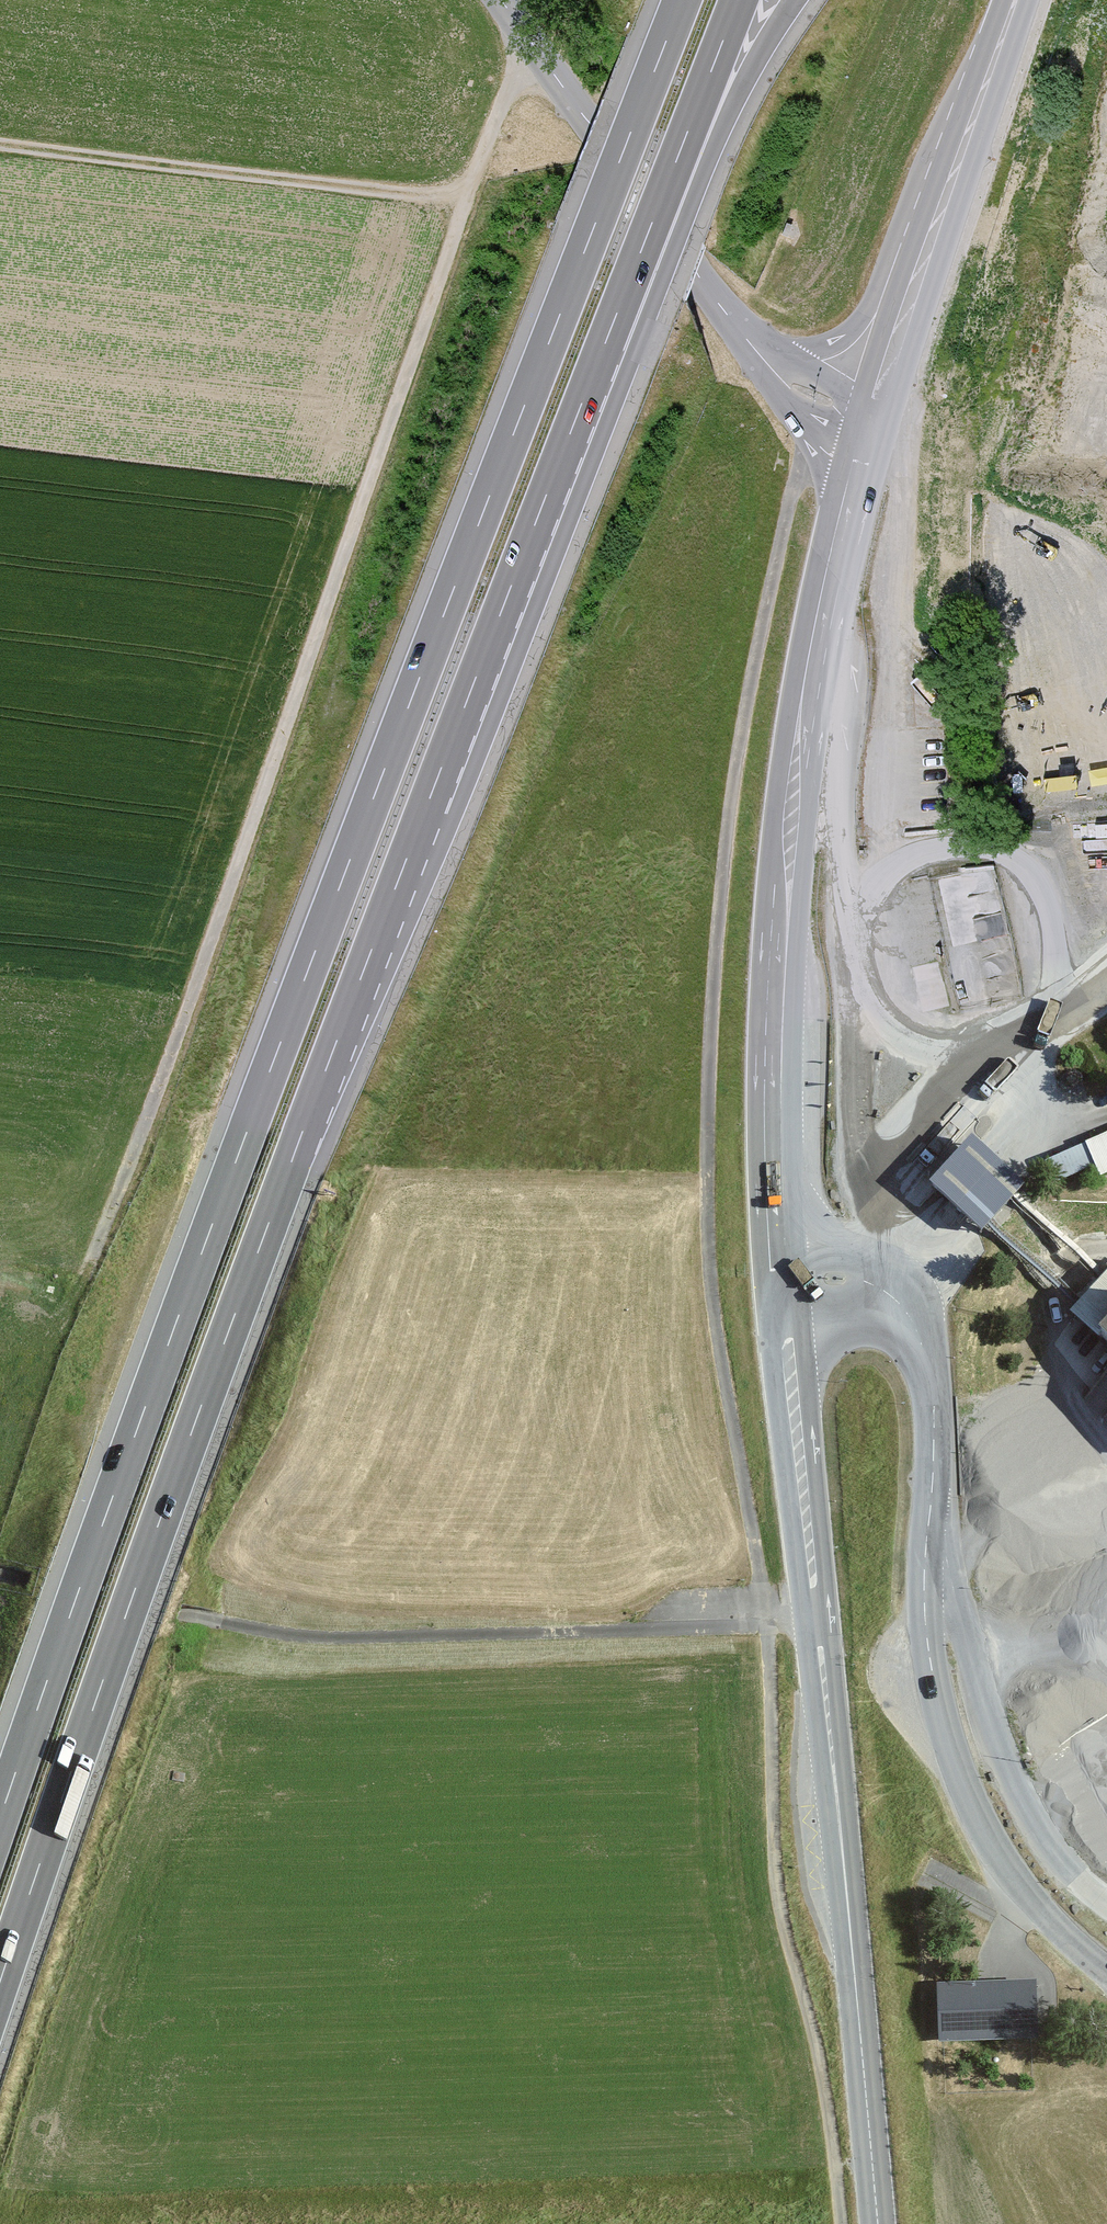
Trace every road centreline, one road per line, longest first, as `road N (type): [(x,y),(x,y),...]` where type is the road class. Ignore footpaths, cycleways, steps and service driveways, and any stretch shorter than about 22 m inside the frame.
road 1 (motorway): [(681,0),(212,1223),(0,1815)]
road 2 (track): [(801,390),(801,468),(740,744),(720,922),(707,1130),(709,1273),(767,1626),(775,1866),(828,2107),(841,2223)]
road 3 (motorway): [(0,1977),(261,1240),(570,431)]
road 4 (primary): [(783,1321),(877,2223)]
road 5 (primary): [(867,426),(818,618),(777,932),(771,1106),(783,1321)]
road 6 (tertiary): [(1106,1972),(1035,1907),(1002,1859),(941,1714),(923,1585),(933,1414),(918,1347),(897,1327),(872,1319),(783,1321)]
road 7 (motorway): [(570,431),(658,293),(739,91),(794,0)]
road 8 (track): [(0,143),(385,192),(470,192)]
road 9 (motorway): [(570,431),(737,0)]
road 10 (tertiary): [(764,352),(697,274),(529,36)]
road 11 (primary): [(1013,0),(909,300)]
road 12 (unclassified): [(529,36),(470,192)]
road 13 (primary): [(909,300),(851,340),(764,352)]
road 14 (primary): [(909,300),(867,426)]
road 15 (tertiary): [(867,426),(801,390),(764,352)]

